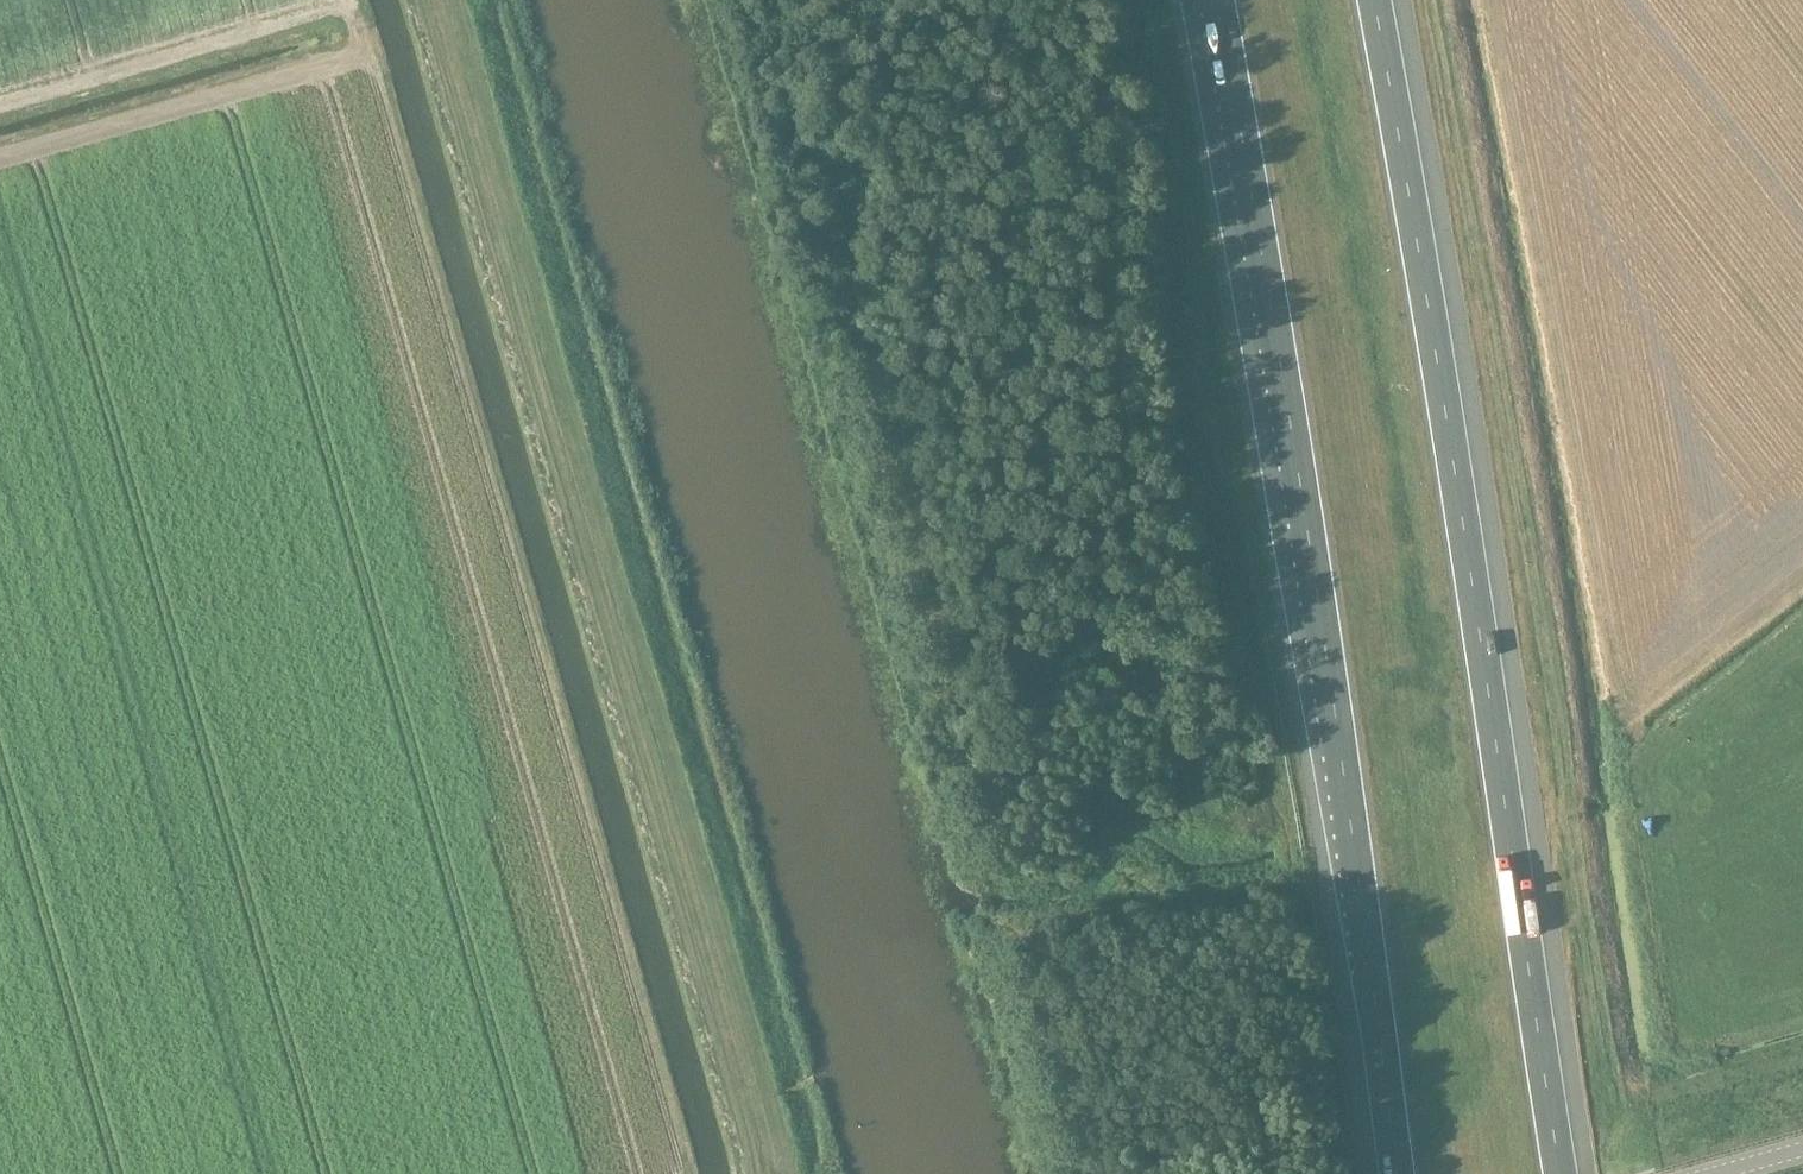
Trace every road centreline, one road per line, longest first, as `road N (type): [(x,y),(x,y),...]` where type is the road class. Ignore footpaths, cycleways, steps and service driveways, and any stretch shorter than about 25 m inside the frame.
road 1 (motorway): [(1558,1173),(1447,435),(1371,0)]
road 2 (motorway): [(1214,0),(1296,468),(1395,1173)]
road 3 (track): [(1802,1051),(1650,1094)]

